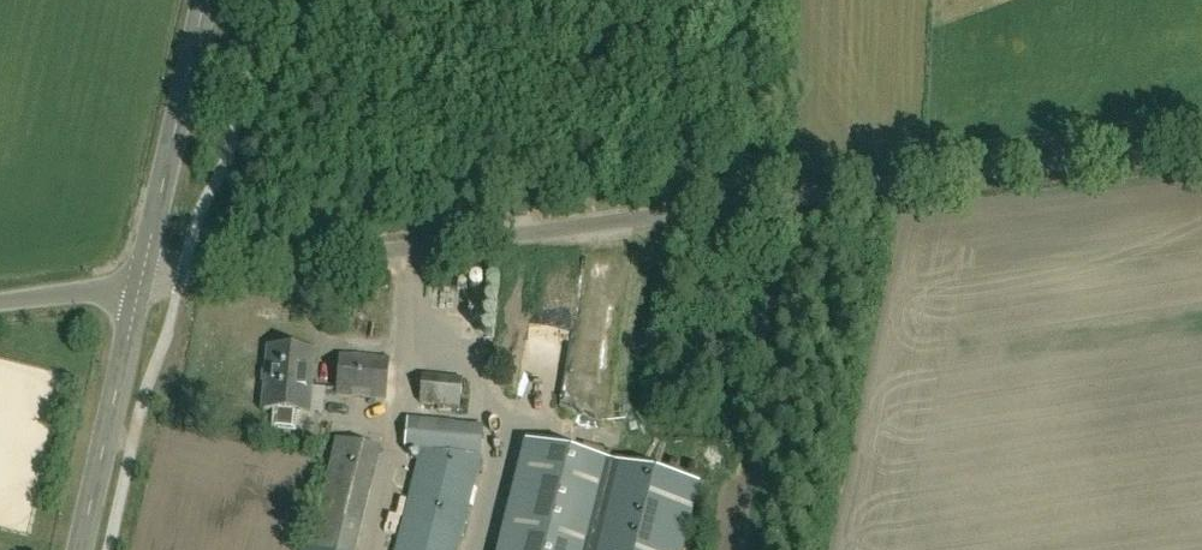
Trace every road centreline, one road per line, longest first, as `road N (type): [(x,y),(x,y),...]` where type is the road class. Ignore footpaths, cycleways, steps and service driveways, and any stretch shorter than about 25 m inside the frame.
road 1 (unclassified): [(140,285),(1201,143)]
road 2 (tertiary): [(205,0),(140,285)]
road 3 (tertiary): [(140,285),(80,549)]
road 4 (track): [(641,216),(621,386)]
road 5 (unclassified): [(0,302),(140,285)]

